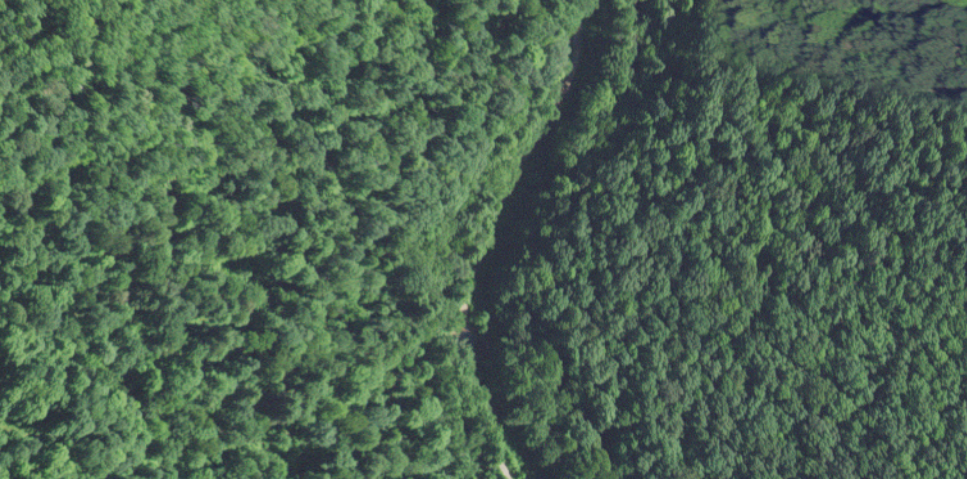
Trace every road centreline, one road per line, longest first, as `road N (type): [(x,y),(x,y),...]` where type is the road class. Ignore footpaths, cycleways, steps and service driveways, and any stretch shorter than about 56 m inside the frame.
road 1 (track): [(583,478),(559,427),(445,312),(444,292),(439,176),(466,127),(537,62),(561,0)]

